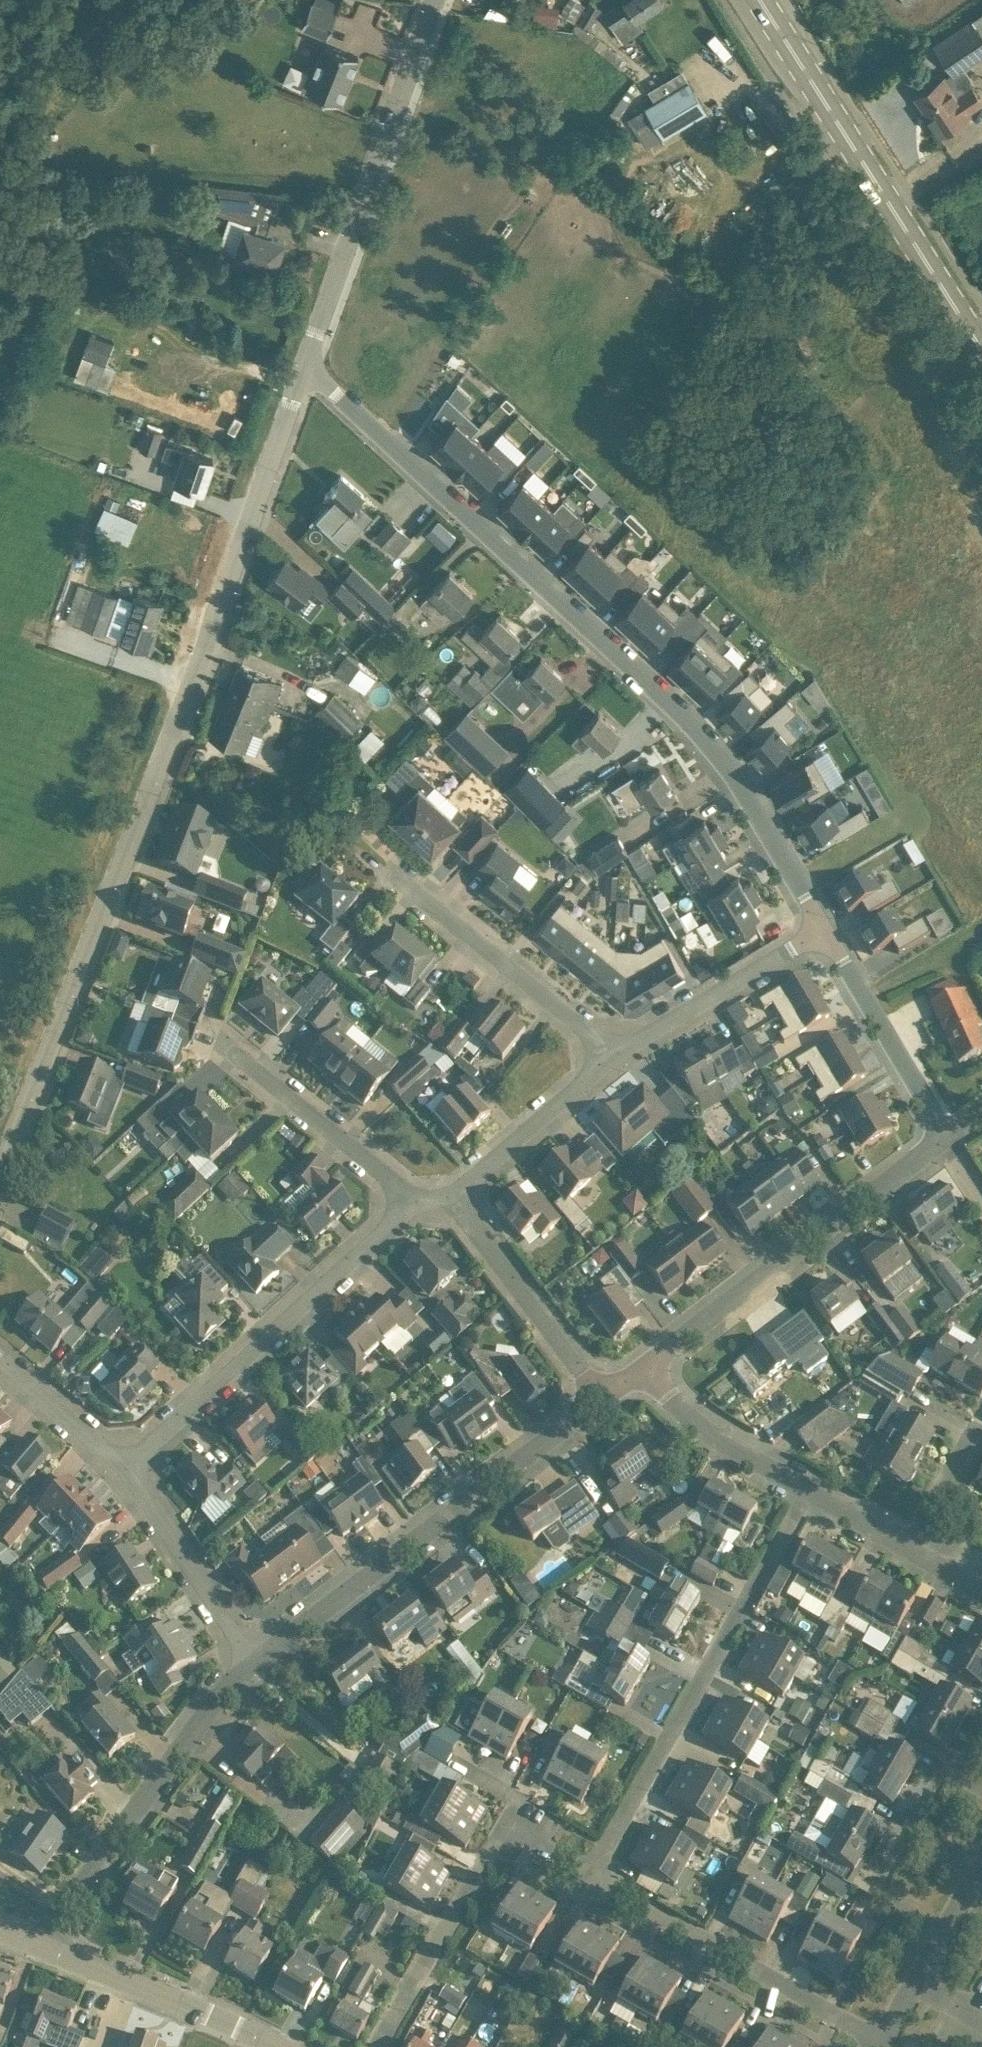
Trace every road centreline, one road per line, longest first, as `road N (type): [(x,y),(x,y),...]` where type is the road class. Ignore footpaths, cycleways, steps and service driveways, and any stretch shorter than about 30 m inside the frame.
road 1 (unclassified): [(0,1171),(305,368)]
road 2 (residential): [(826,929),(702,736),(305,368)]
road 3 (residential): [(254,1663),(605,1397)]
road 4 (residential): [(591,1871),(812,1491)]
road 5 (primary): [(981,349),(760,0)]
road 6 (residential): [(123,1475),(410,1199)]
road 7 (unclassified): [(305,368),(434,0)]
road 8 (residential): [(643,1370),(946,1140)]
road 9 (residential): [(39,1941),(222,1692),(254,1663)]
road 10 (residential): [(880,2038),(591,1871)]
road 11 (residential): [(609,1059),(592,1036),(393,875)]
road 12 (unclassified): [(276,2046),(39,1941)]
road 13 (residential): [(379,2046),(505,1825)]
road 14 (residential): [(609,1059),(826,929)]
road 15 (residential): [(605,1397),(454,1198)]
road 16 (residential): [(410,1199),(222,1044)]
road 17 (residential): [(946,1140),(826,929)]
road 18 (residential): [(254,1663),(123,1475)]
road 19 (residential): [(812,1491),(730,1447),(643,1370)]
road 20 (residential): [(454,1198),(609,1059)]
road 21 (residential): [(912,1548),(975,1428),(935,1405)]
road 22 (residential): [(123,1475),(75,1422),(0,1362)]
road 23 (residential): [(914,1986),(981,1877)]

